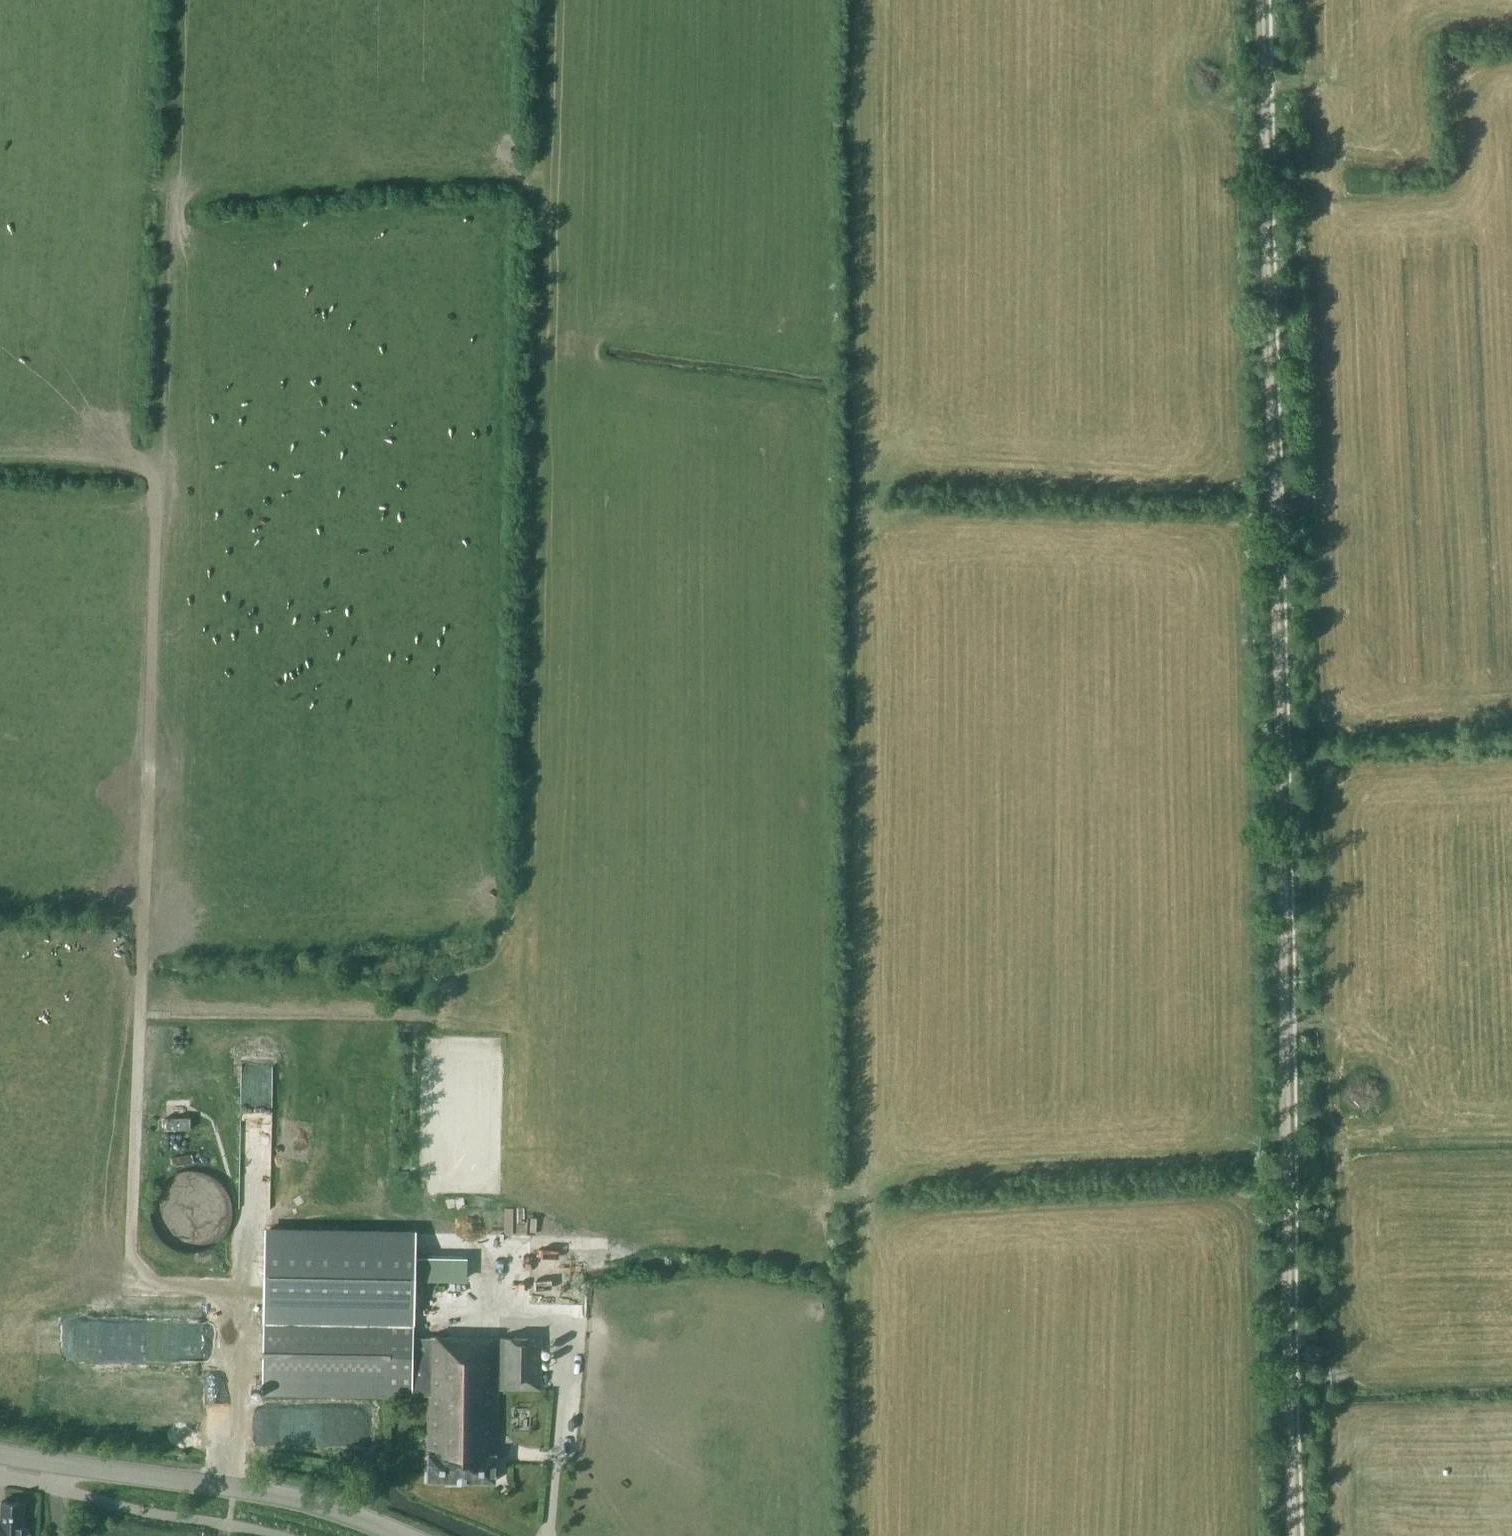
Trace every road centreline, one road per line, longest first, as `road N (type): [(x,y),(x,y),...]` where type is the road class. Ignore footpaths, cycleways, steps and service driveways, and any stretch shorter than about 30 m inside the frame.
road 1 (track): [(1254,0),(1287,1535)]
road 2 (tertiary): [(404,1535),(259,1490),(0,1454)]

